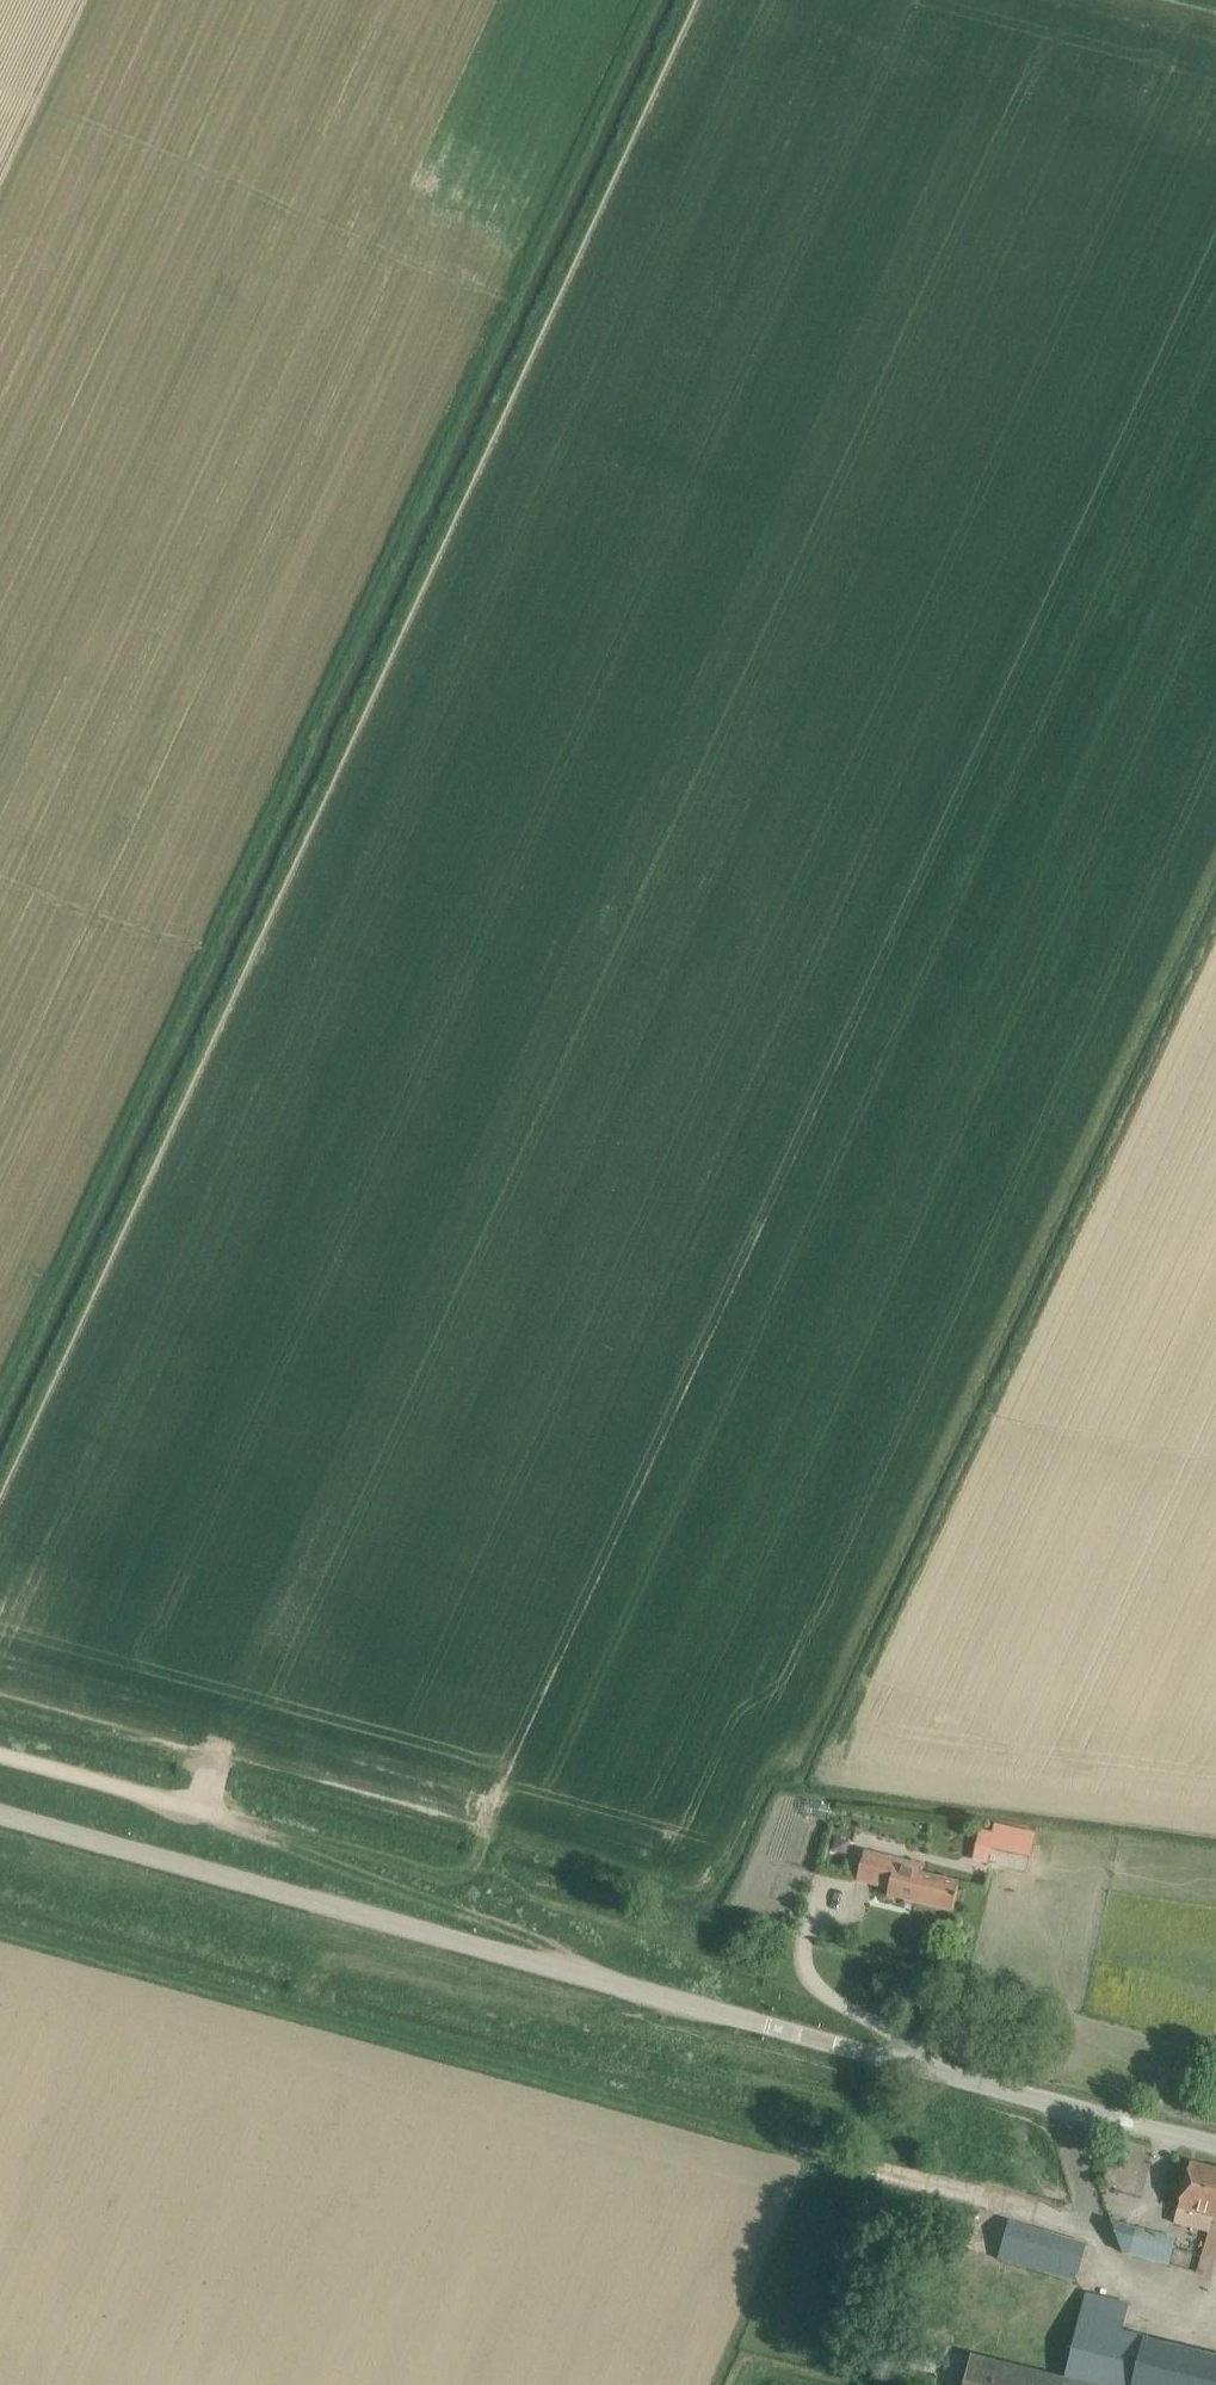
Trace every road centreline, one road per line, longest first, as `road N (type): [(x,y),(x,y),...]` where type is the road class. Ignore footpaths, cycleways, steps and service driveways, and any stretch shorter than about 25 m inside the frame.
road 1 (unclassified): [(1215,2143),(0,1806)]

